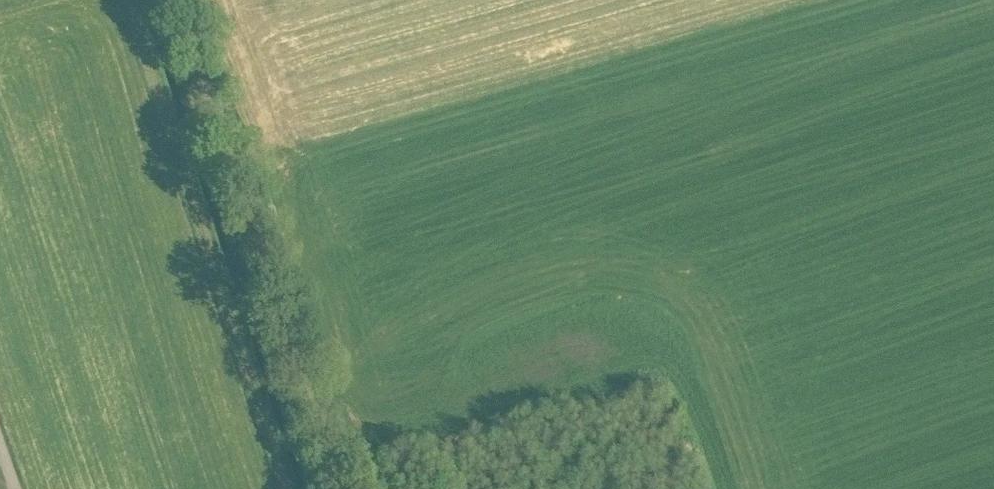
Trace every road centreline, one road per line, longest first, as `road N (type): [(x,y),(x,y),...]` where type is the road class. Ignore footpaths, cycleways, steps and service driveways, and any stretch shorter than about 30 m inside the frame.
road 1 (track): [(335,488),(173,0)]

